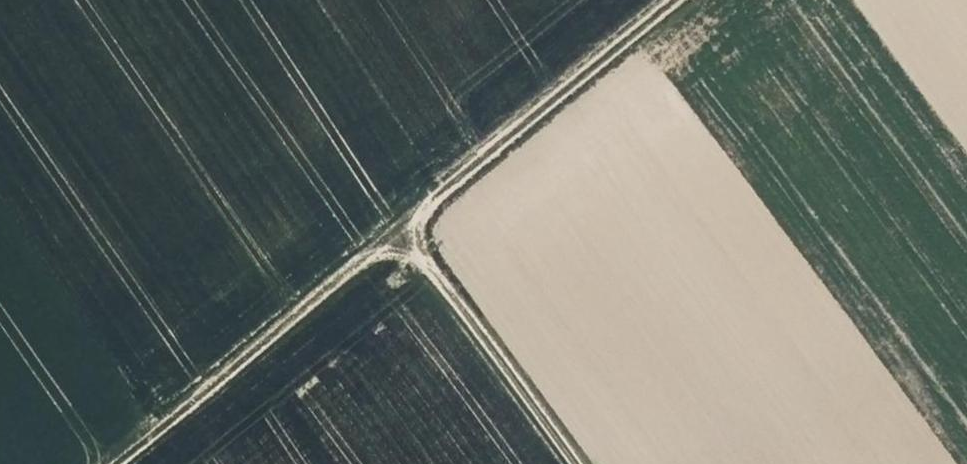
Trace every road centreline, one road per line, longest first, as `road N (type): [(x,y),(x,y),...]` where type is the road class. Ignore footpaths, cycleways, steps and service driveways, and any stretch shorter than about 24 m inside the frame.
road 1 (track): [(679,0),(116,463)]
road 2 (track): [(569,463),(397,233)]

